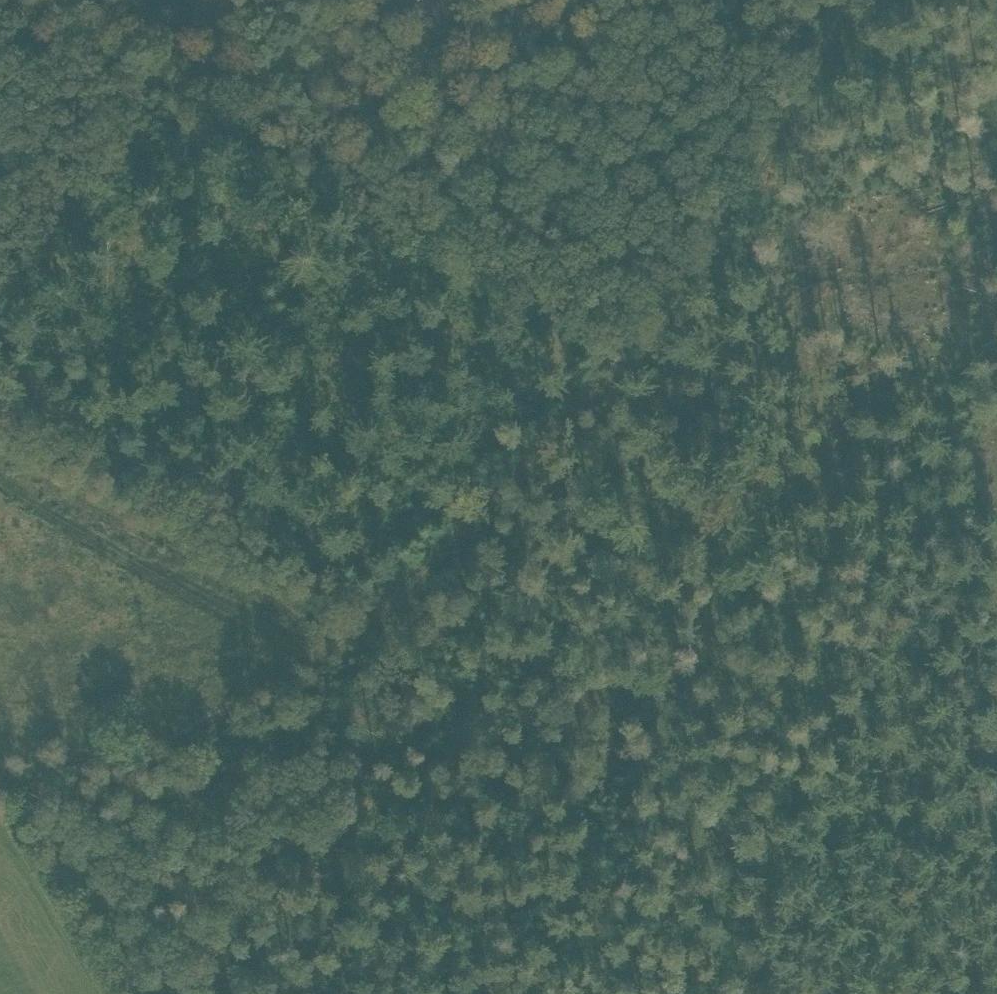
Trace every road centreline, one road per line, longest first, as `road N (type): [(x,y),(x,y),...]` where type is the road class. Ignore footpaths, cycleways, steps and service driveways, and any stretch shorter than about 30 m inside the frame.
road 1 (track): [(825,0),(747,177),(630,356),(338,633)]
road 2 (track): [(132,993),(20,782),(230,707),(338,633)]

